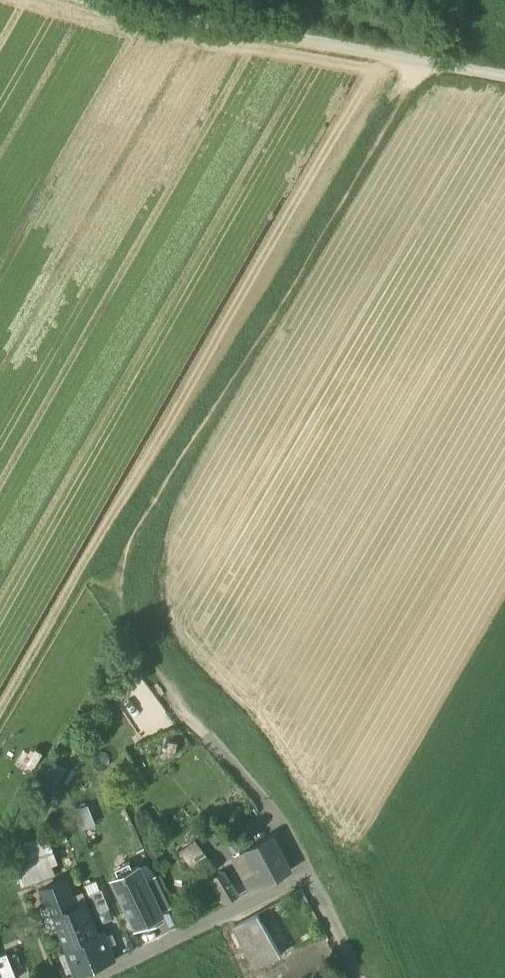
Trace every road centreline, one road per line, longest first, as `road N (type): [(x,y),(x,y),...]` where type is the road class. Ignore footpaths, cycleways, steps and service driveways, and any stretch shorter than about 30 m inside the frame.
road 1 (track): [(204,734),(141,649),(115,582),(165,478),(244,366),(425,60)]
road 2 (track): [(92,0),(504,74)]
road 3 (residential): [(306,876),(104,977)]
road 4 (residential): [(306,876),(255,789),(204,734)]

